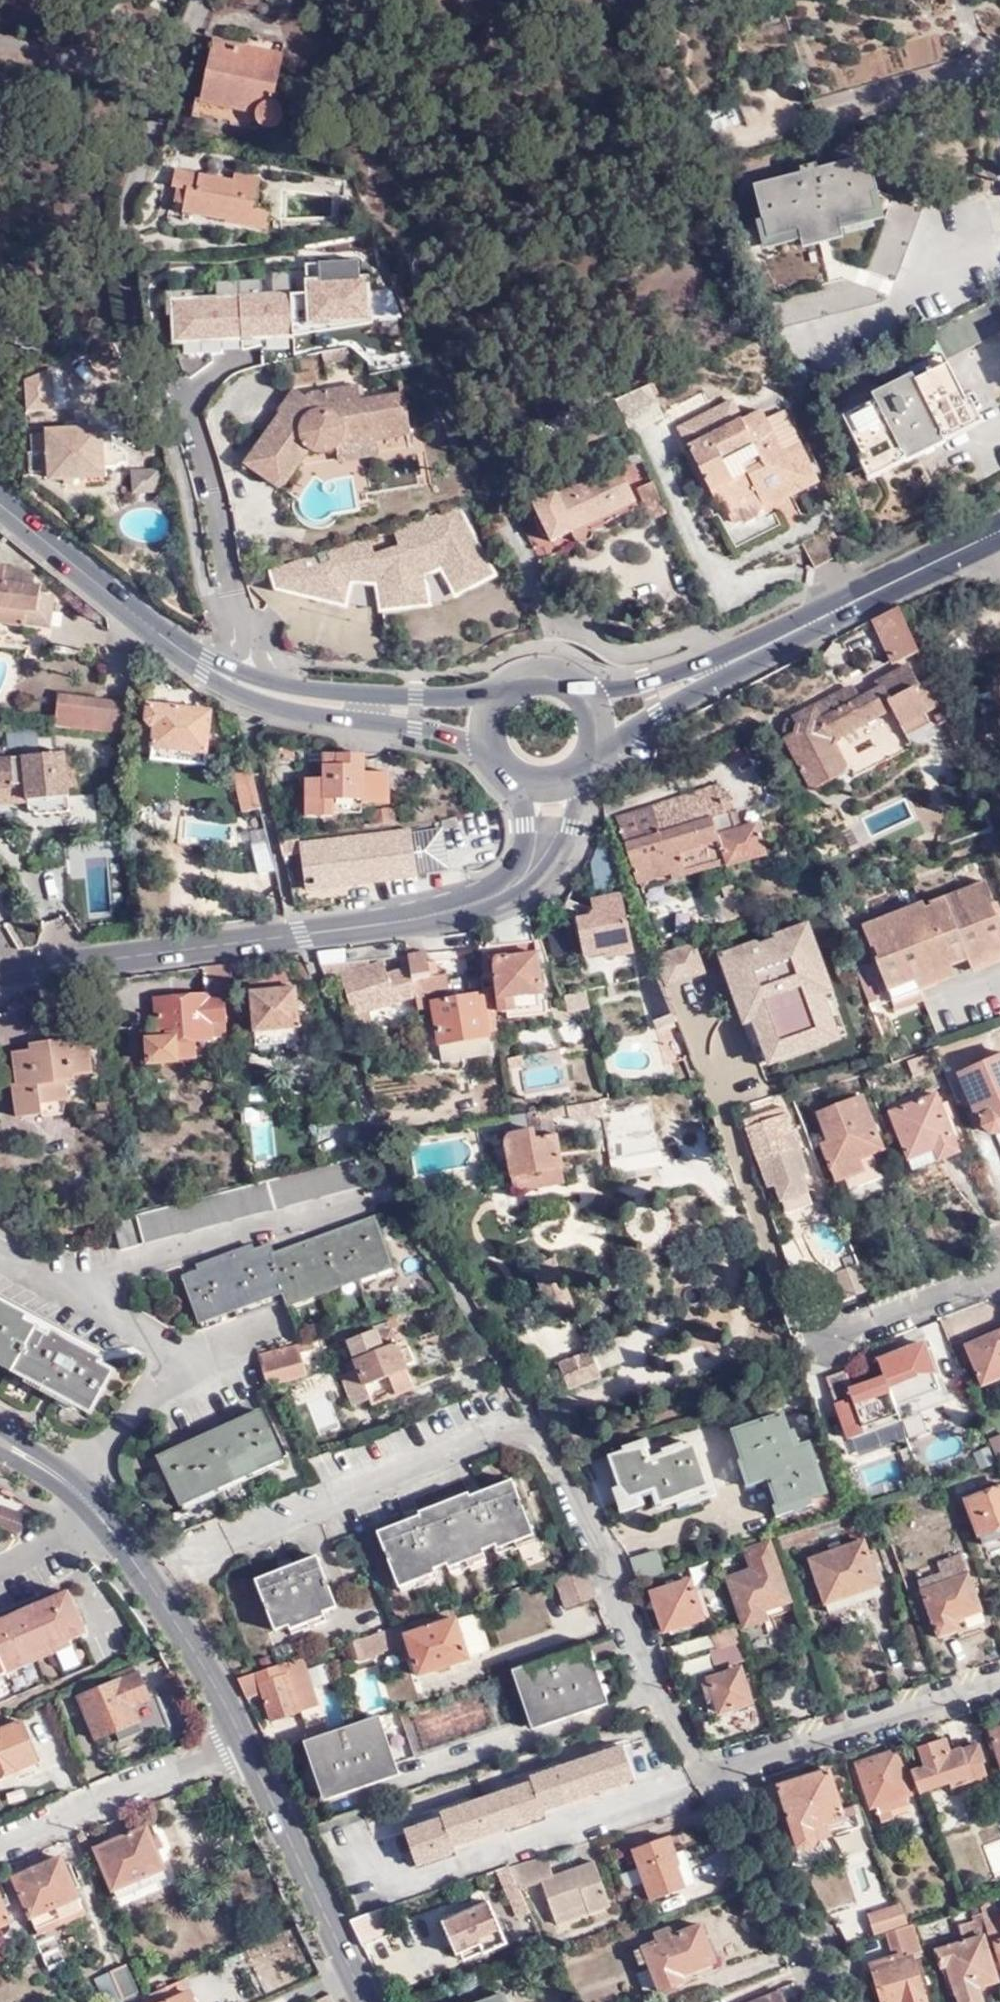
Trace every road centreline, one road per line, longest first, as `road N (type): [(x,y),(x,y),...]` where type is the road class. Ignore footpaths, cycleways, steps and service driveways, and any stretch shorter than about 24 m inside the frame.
road 1 (unclassified): [(211,667),(219,623),(137,341),(126,253),(129,201),(201,0)]
road 2 (residential): [(396,1202),(532,1421),(699,1769),(712,1775)]
road 3 (tertiary): [(489,899),(411,922),(0,973)]
road 4 (tertiary): [(71,1490),(185,1634),(244,1740)]
road 5 (residential): [(999,1685),(712,1775)]
road 6 (primary): [(999,531),(728,661)]
road 7 (tertiary): [(244,1740),(368,2001)]
road 8 (primary): [(211,667),(0,503)]
road 9 (residential): [(244,1740),(0,1844)]
road 10 (primary): [(238,682),(309,712),(439,732),(488,757)]
road 11 (primary): [(493,690),(375,701),(238,682)]
road 12 (residential): [(712,1775),(833,2001)]
road 13 (residential): [(999,64),(828,114)]
road 14 (residential): [(999,1271),(836,1332)]
road 15 (tertiary): [(489,899),(556,872),(579,814),(577,781)]
road 16 (primary): [(603,748),(728,661)]
road 17 (primary): [(728,661),(624,686),(586,681)]
road 18 (tertiary): [(516,784),(528,851),(489,899)]

